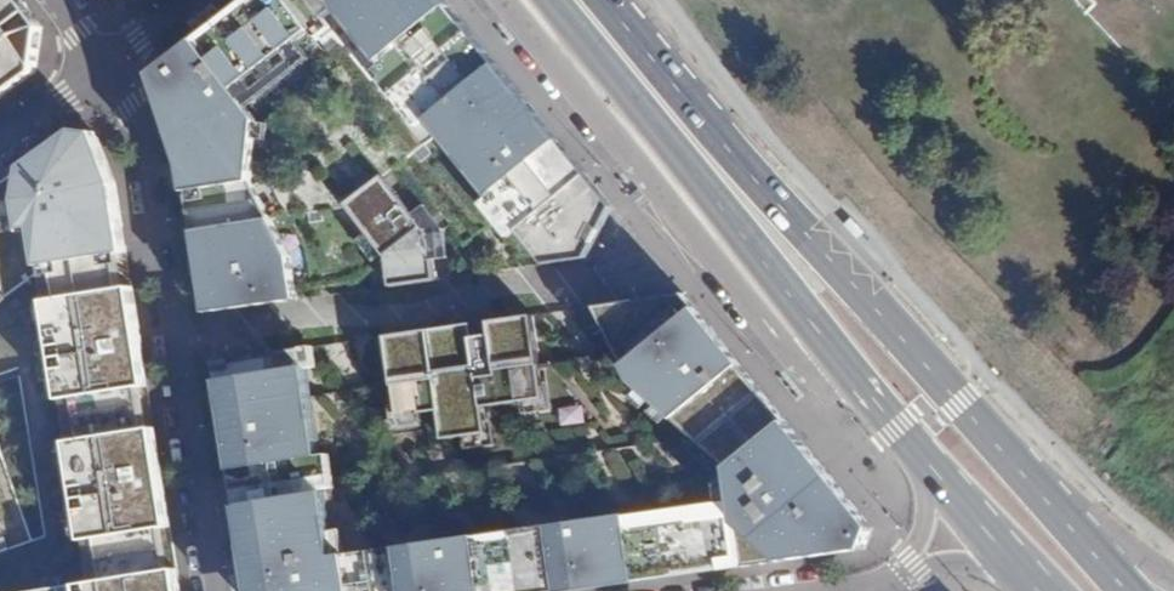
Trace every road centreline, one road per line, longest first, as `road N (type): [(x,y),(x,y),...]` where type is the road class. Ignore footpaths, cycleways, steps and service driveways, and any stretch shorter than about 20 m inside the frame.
road 1 (primary): [(1060,517),(606,0)]
road 2 (primary): [(553,0),(978,517)]
road 3 (residential): [(218,590),(145,147),(132,108),(100,63)]
road 4 (residential): [(871,590),(916,568),(978,517)]
road 5 (secondary): [(1173,579),(1060,517)]
road 6 (residential): [(100,63),(0,139)]

